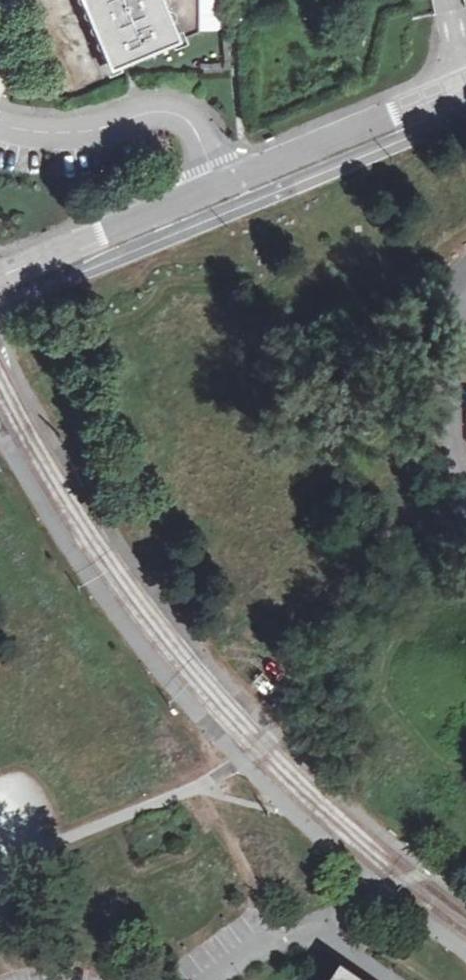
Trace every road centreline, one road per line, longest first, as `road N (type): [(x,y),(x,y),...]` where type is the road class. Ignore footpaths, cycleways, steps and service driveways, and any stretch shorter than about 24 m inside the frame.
road 1 (unclassified): [(221,186),(196,128),(175,115),(41,131),(0,119)]
road 2 (tertiary): [(221,186),(465,85)]
road 3 (tertiary): [(0,276),(221,186)]

